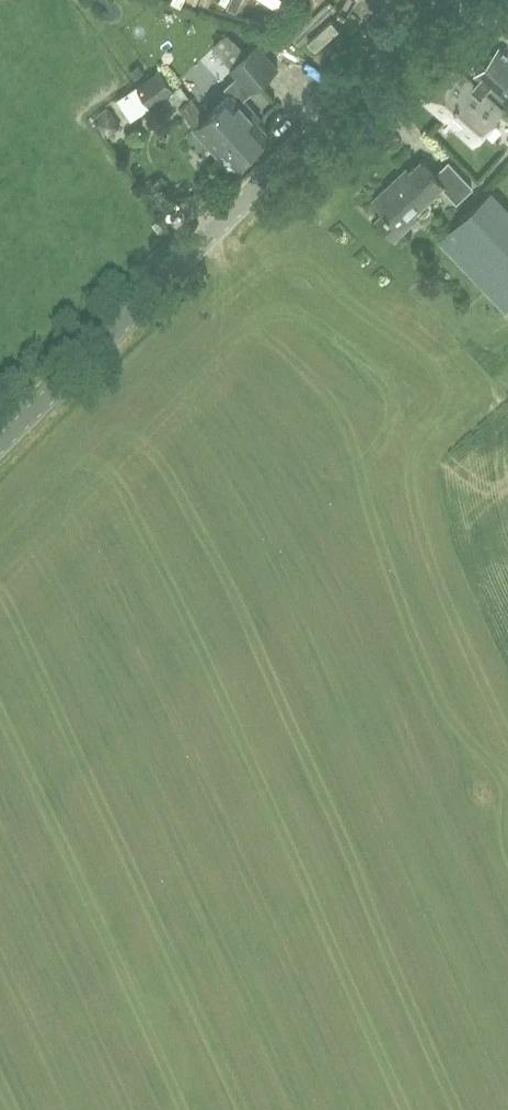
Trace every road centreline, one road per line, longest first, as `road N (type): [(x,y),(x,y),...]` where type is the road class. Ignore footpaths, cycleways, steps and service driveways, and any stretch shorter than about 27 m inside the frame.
road 1 (tertiary): [(0,444),(449,0)]

